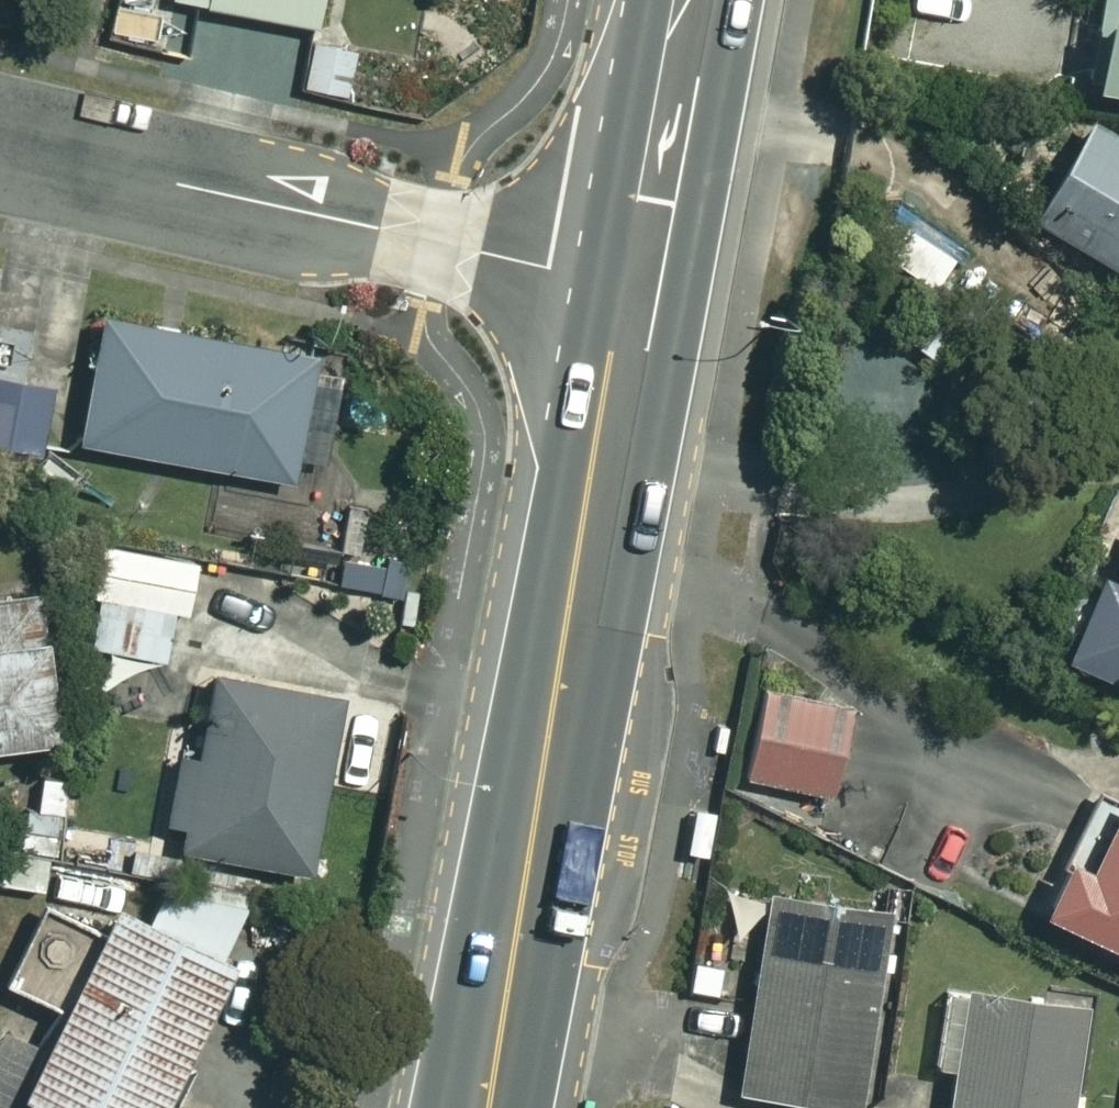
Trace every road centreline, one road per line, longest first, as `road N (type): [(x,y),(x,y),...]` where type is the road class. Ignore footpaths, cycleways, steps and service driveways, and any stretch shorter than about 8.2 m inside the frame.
road 1 (trunk): [(488,1107),(639,287)]
road 2 (residential): [(0,141),(639,287)]
road 3 (trunk): [(639,287),(691,0)]

